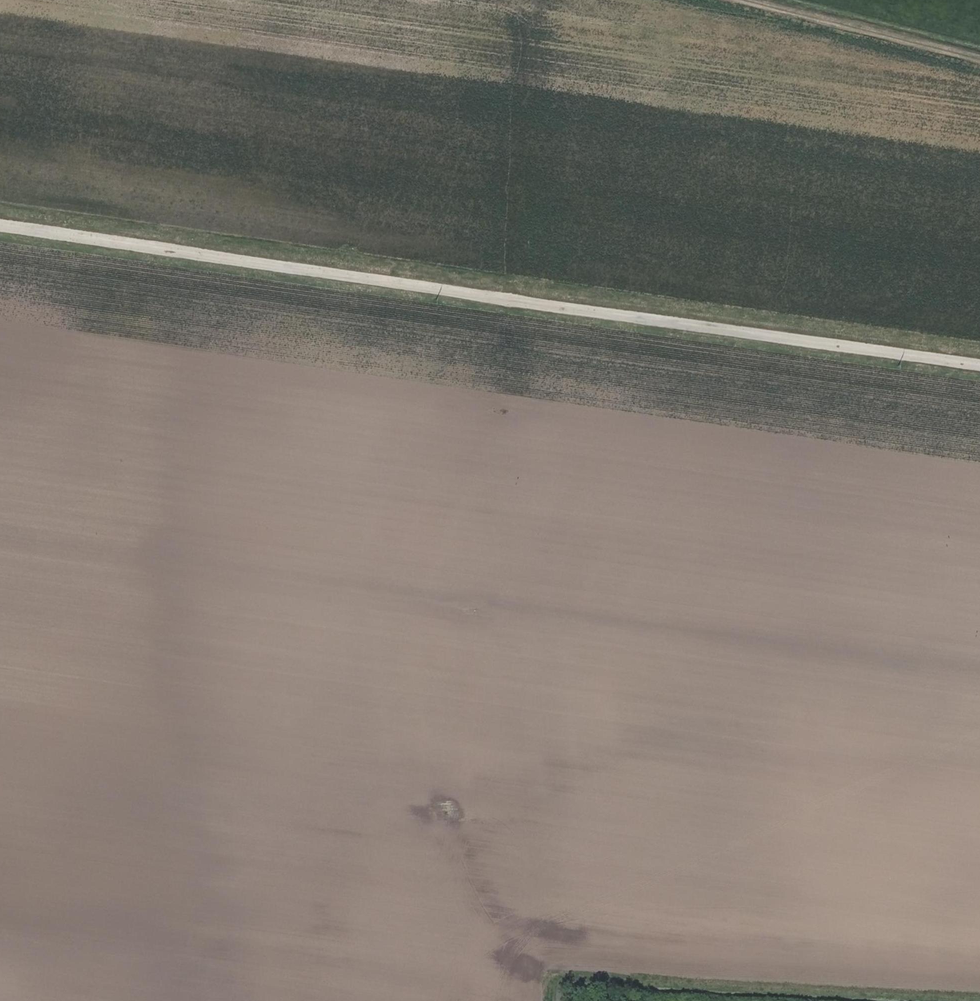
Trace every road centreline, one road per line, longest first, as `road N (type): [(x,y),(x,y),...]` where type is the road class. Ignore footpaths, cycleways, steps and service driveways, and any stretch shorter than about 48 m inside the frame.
road 1 (track): [(979,368),(0,227)]

